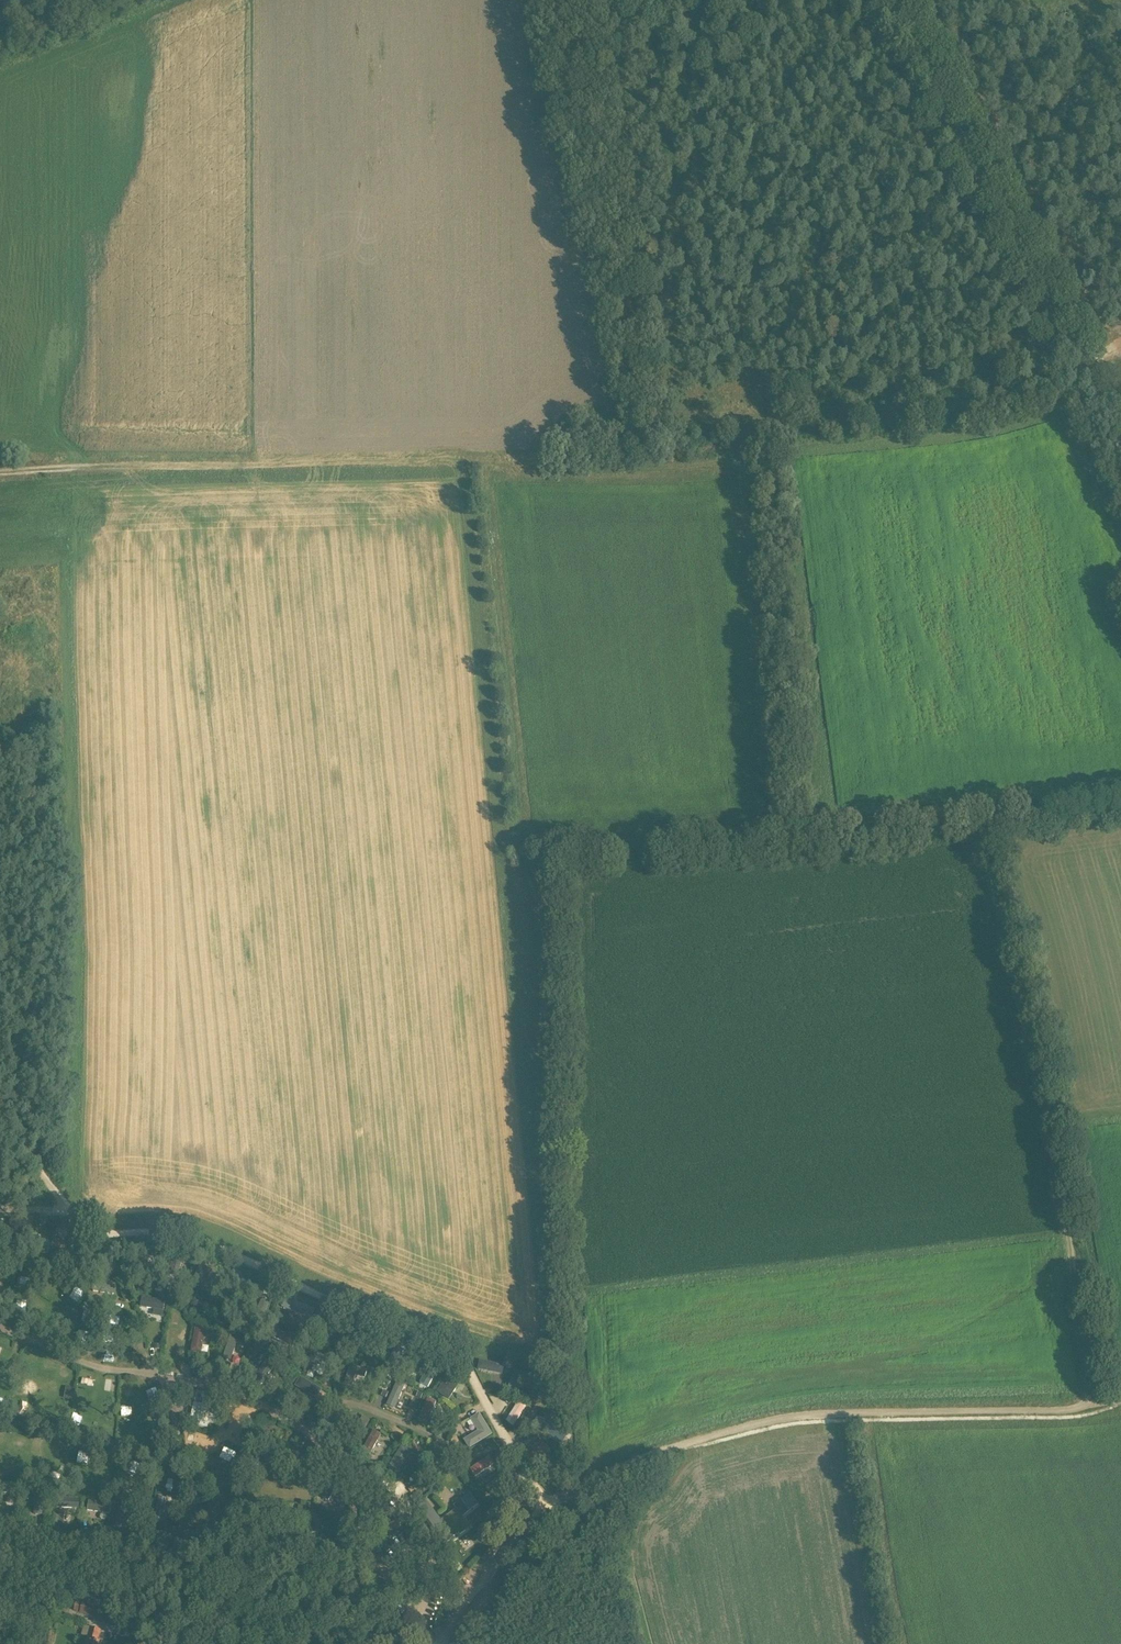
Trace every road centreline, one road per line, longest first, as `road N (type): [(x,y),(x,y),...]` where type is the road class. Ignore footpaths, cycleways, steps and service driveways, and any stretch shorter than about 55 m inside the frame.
road 1 (track): [(0,475),(448,461),(590,470),(739,462)]
road 2 (track): [(550,1508),(458,1358),(190,1237),(105,1233),(70,1215)]
road 3 (track): [(550,1508),(612,1470),(781,1419),(1120,1403)]
road 4 (track): [(1090,1407),(1073,1268),(984,838)]
road 5 (track): [(1080,359),(891,0)]
road 6 (track): [(0,1524),(152,1542),(256,1542),(348,1556),(381,1570)]
road 7 (track): [(176,1384),(239,1395),(326,1446),(355,1482),(363,1550),(373,1567)]
road 8 (track): [(0,1420),(176,1459),(169,1395),(176,1384)]
road 9 (track): [(309,1432),(340,1399),(411,1425),(457,1453),(472,1456),(496,1443)]
road 10 (track): [(10,1333),(79,1362),(176,1384)]
road 11 (track): [(442,1643),(501,1554),(550,1508)]
road 12 (track): [(70,1215),(0,1102)]

